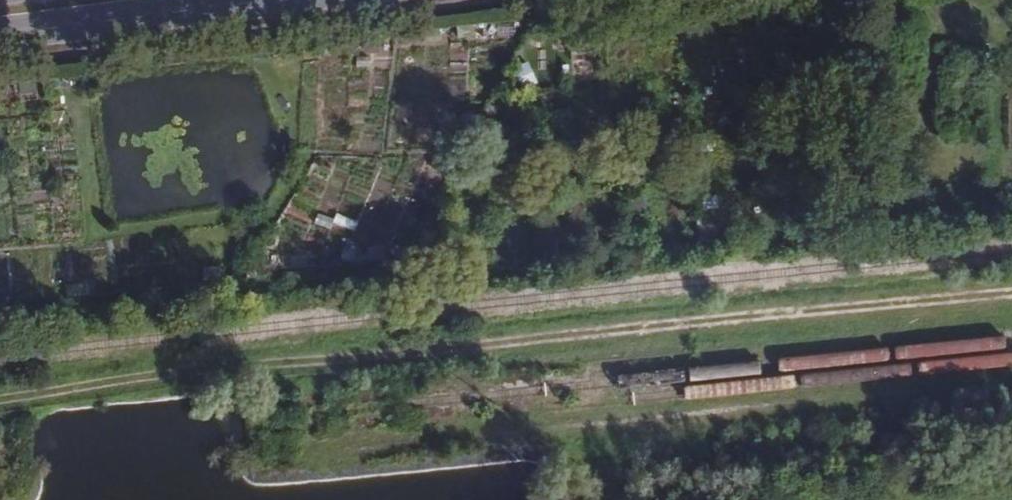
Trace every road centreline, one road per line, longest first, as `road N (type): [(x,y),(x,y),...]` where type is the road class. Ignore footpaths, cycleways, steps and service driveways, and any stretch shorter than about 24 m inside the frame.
road 1 (track): [(0,402),(105,384),(1011,296)]
road 2 (primary): [(0,35),(271,0)]

